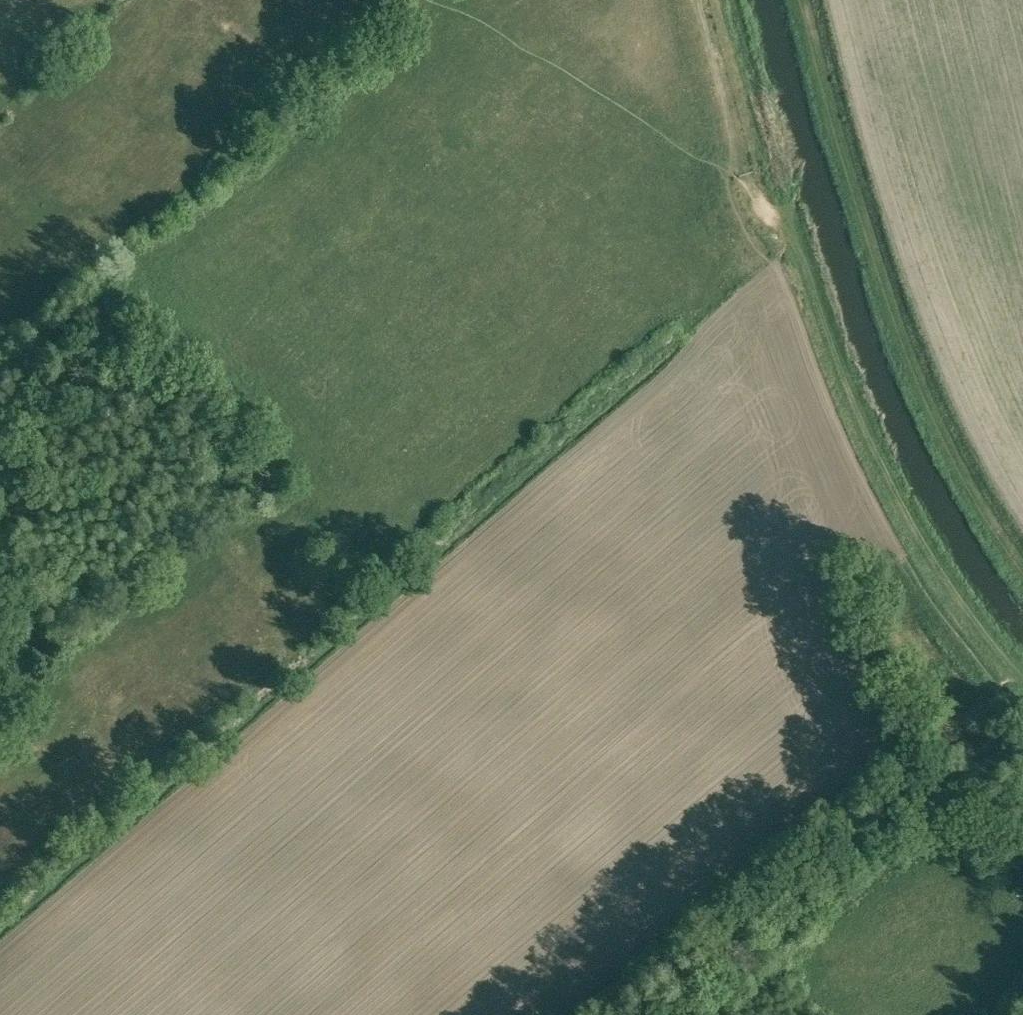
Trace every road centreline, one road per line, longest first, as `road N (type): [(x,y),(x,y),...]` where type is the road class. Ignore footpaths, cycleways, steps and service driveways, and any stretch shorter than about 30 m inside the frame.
road 1 (track): [(808,0),(902,318),(956,451),(1022,560)]
road 2 (track): [(1018,678),(908,508),(808,262)]
road 3 (track): [(706,0),(771,236)]

